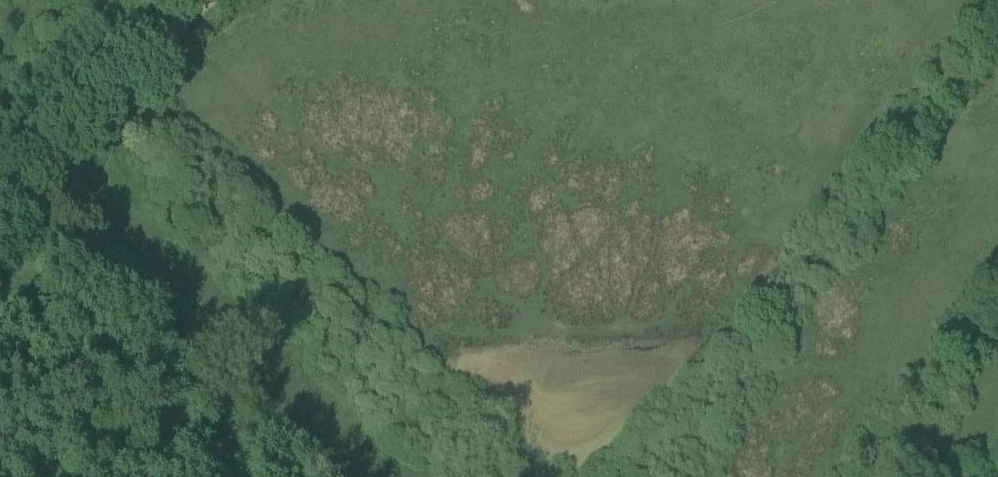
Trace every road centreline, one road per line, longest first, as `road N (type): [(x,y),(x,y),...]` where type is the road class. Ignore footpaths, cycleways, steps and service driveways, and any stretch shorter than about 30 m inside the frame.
road 1 (track): [(221,0),(0,196)]

